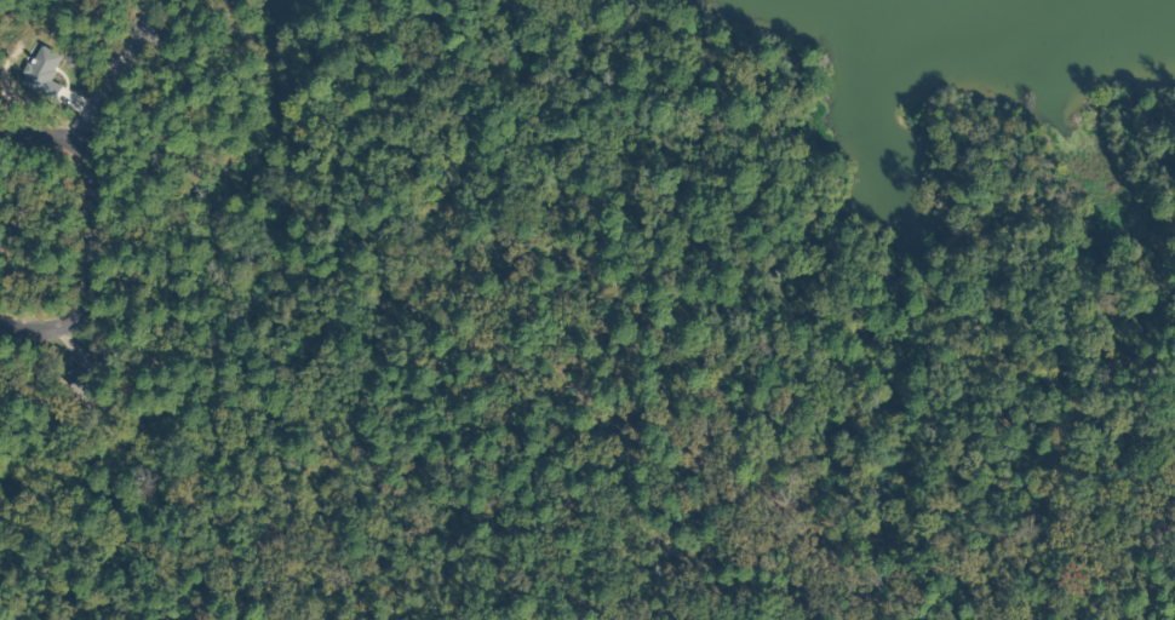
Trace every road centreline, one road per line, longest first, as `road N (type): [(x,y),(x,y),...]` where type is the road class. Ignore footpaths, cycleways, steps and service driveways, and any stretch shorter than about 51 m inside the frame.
road 1 (residential): [(0,266),(62,262),(68,237),(68,136),(31,111),(0,109)]

